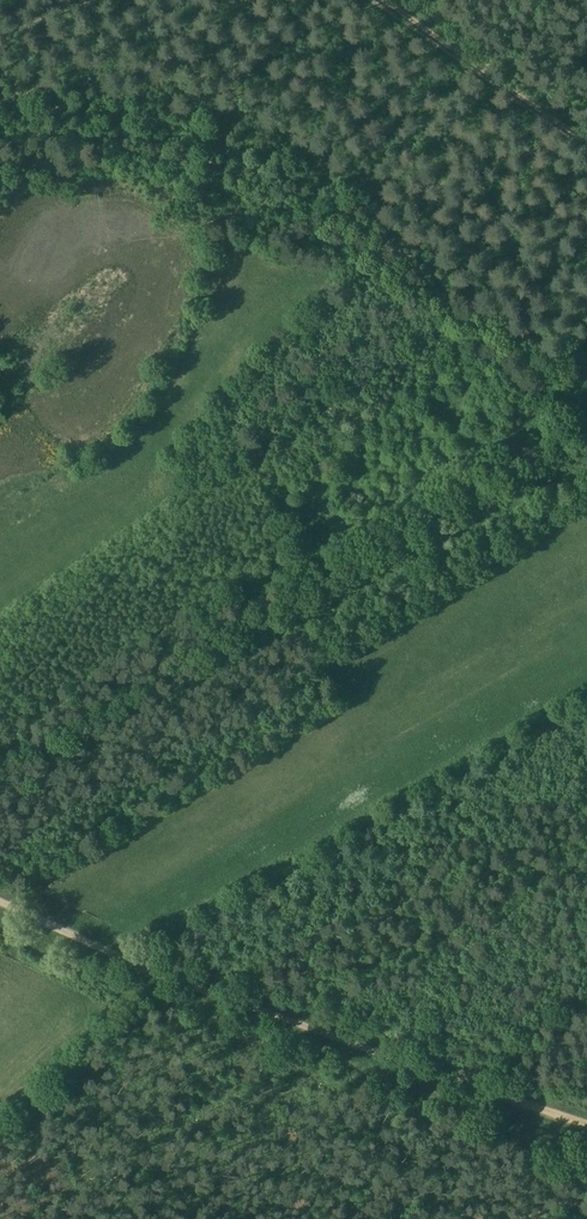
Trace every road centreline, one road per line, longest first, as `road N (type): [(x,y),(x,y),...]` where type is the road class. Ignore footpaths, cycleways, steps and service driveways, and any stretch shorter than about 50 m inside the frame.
road 1 (track): [(586,1122),(300,1023),(0,903)]
road 2 (track): [(383,0),(570,129)]

